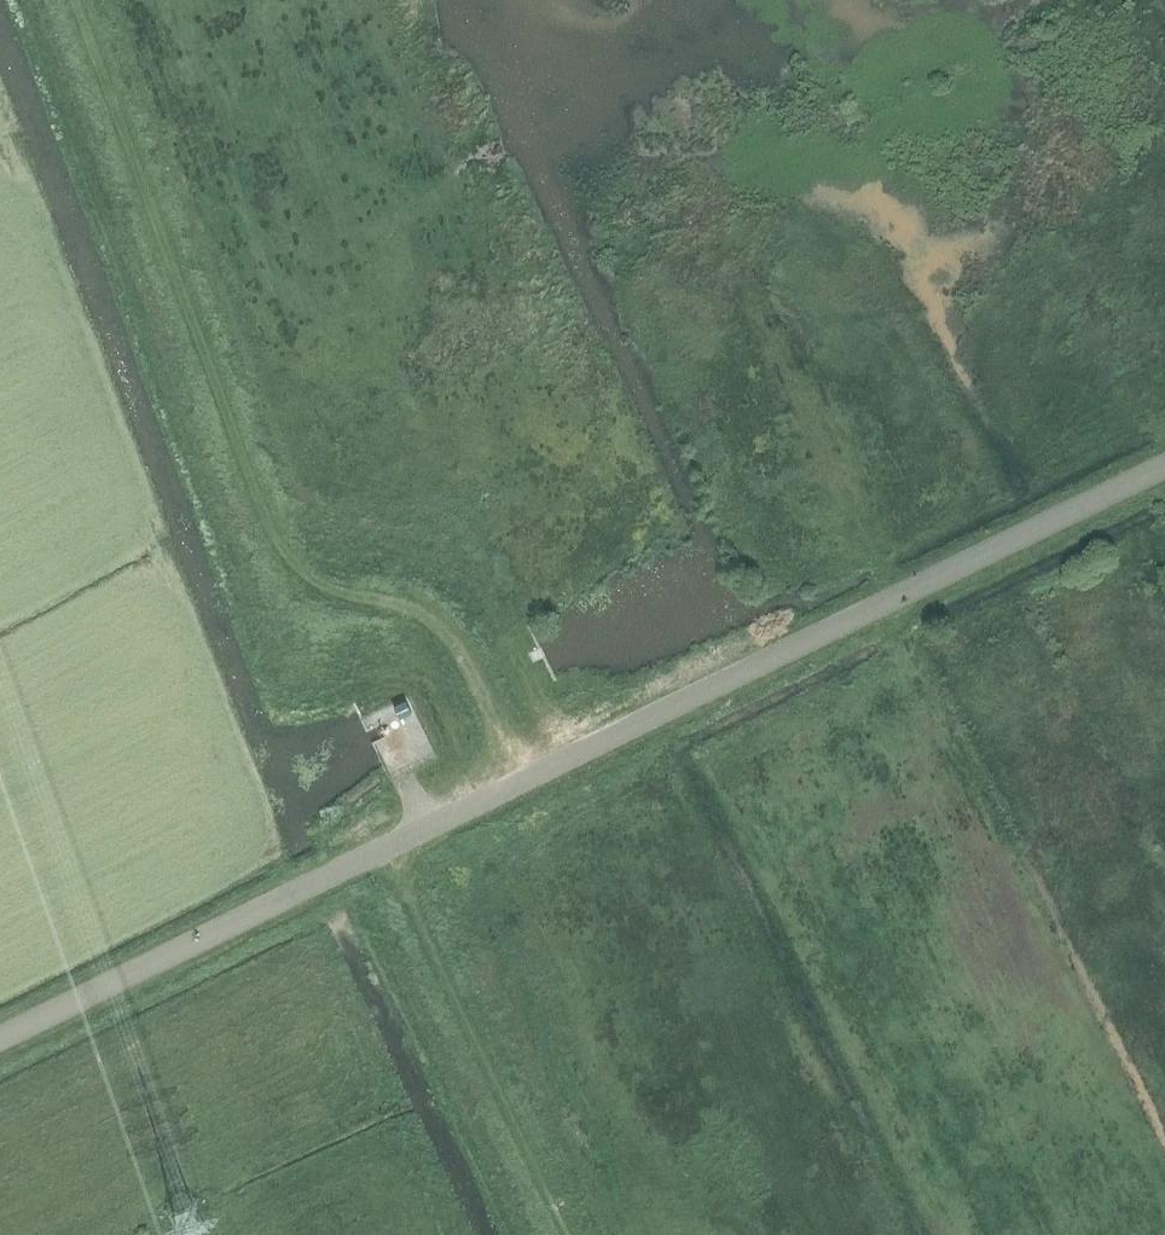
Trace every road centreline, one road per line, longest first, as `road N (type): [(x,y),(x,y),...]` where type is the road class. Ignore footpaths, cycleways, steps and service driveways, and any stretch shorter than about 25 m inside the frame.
road 1 (unclassified): [(0,1036),(1164,467)]
road 2 (track): [(71,0),(277,540),(323,585),(424,617),(444,633),(521,782)]
road 3 (track): [(376,850),(560,1234)]

